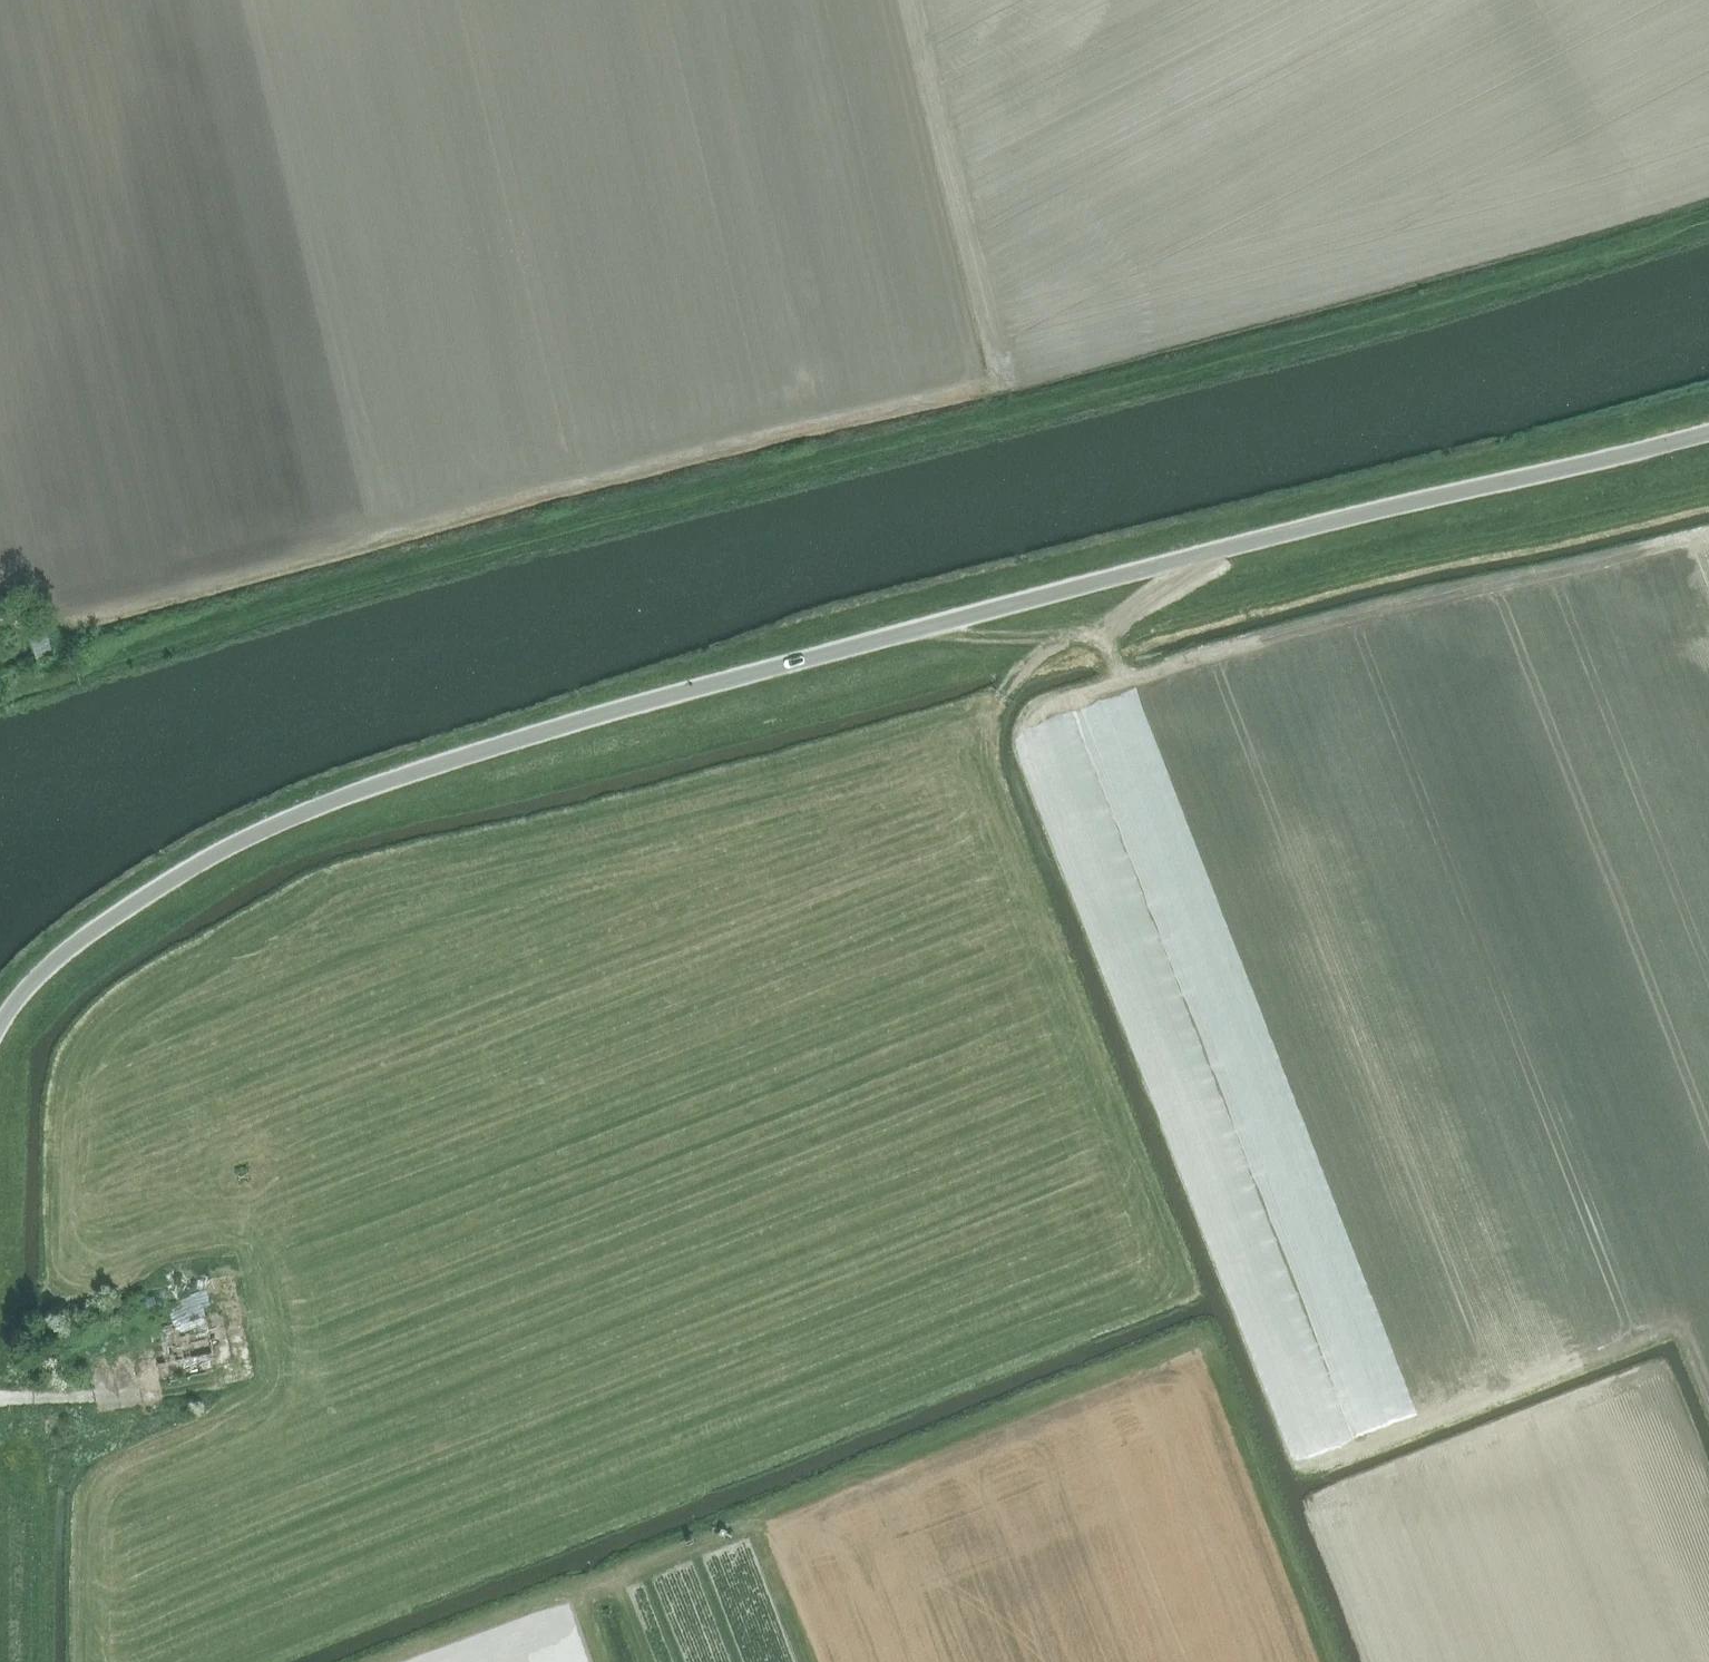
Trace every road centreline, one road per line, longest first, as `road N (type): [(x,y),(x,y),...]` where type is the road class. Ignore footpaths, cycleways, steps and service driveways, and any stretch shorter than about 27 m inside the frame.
road 1 (unclassified): [(0,1025),(58,957),(114,917),(245,838),(315,806),(556,728),(1002,604),(1708,431)]
road 2 (track): [(1126,685),(1103,640),(925,625)]

